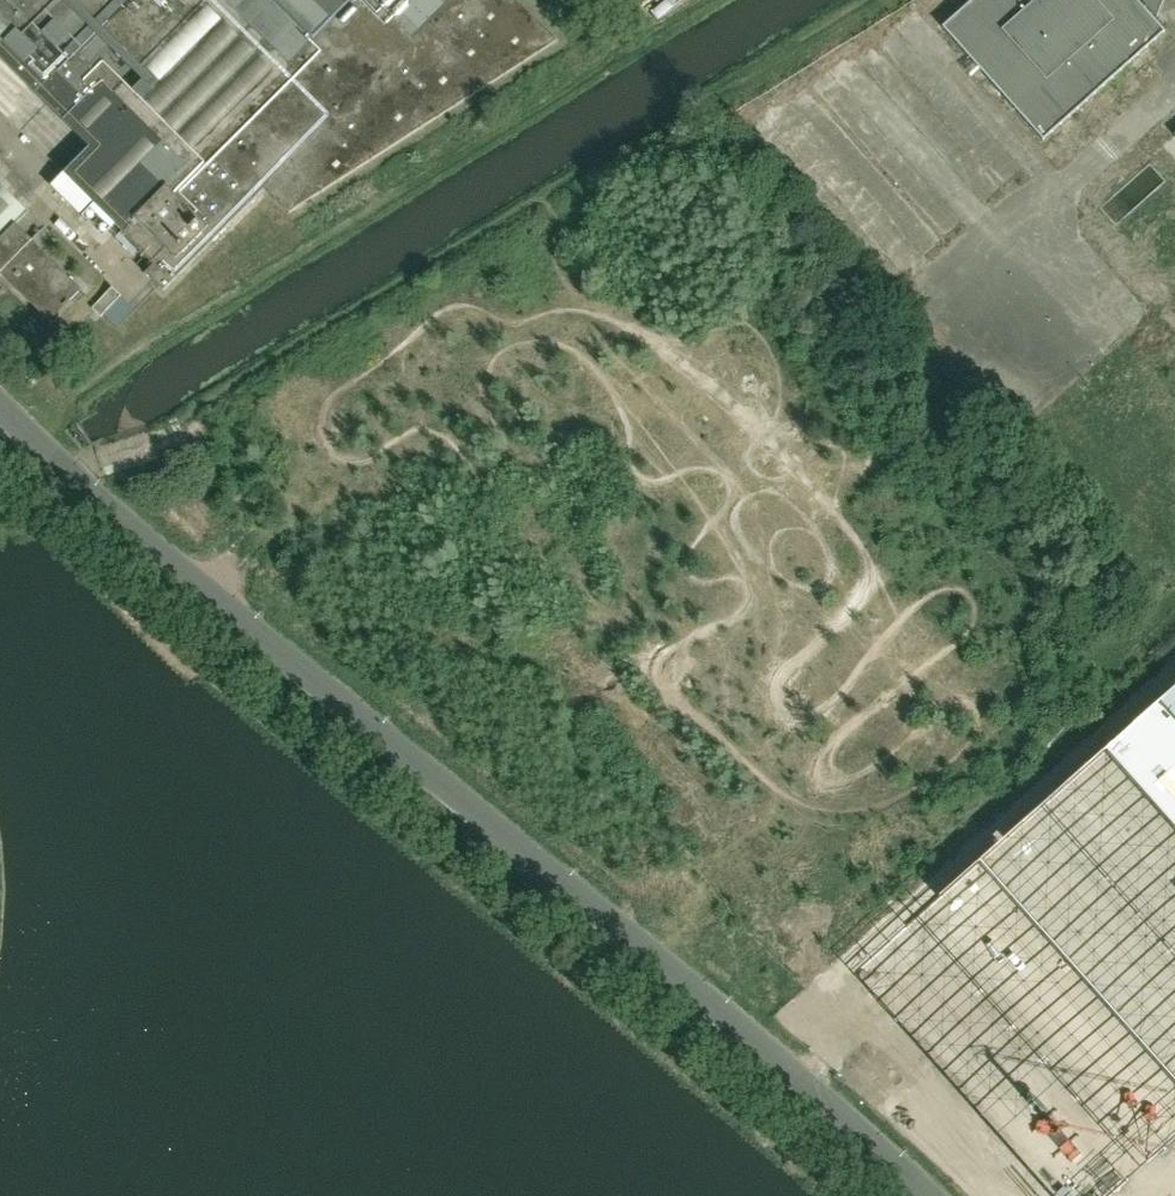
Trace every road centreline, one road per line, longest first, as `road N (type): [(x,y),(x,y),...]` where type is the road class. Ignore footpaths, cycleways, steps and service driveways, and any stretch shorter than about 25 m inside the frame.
road 1 (unclassified): [(919,1195),(812,1092),(148,550),(0,407)]

